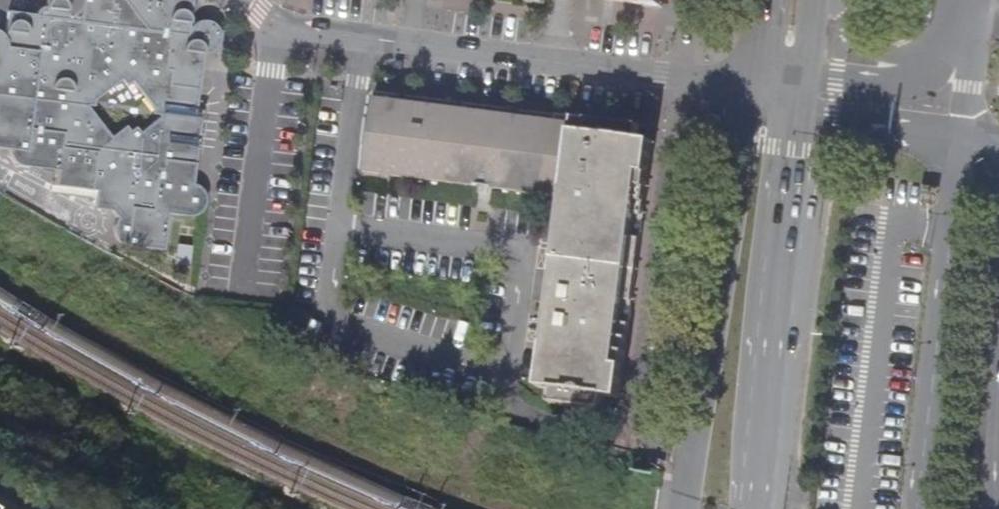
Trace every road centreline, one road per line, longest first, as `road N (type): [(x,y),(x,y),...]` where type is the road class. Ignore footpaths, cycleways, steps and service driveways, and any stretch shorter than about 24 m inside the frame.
road 1 (residential): [(242,0),(289,30),(678,79)]
road 2 (residential): [(678,79),(642,435),(691,461)]
road 3 (secondary): [(756,508),(799,100)]
road 4 (secondary): [(749,91),(691,461)]

